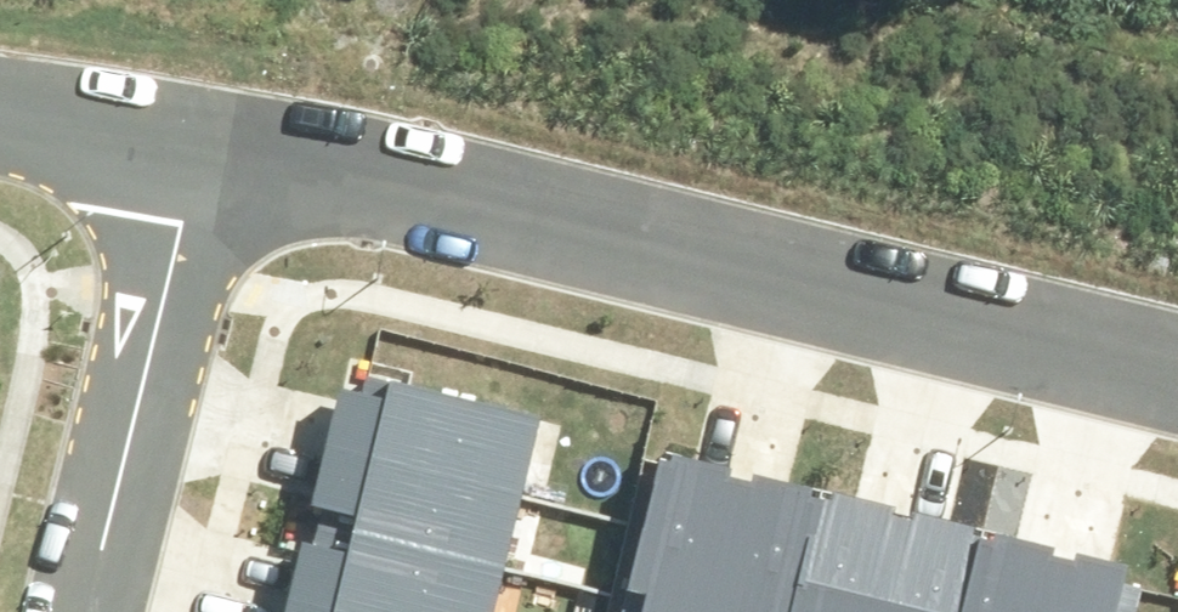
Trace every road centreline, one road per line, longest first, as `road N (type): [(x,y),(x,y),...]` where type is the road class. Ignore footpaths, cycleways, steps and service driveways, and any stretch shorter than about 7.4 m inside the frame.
road 1 (residential): [(199,156),(1177,382)]
road 2 (residential): [(199,156),(83,611)]
road 3 (residential): [(0,133),(199,156)]

